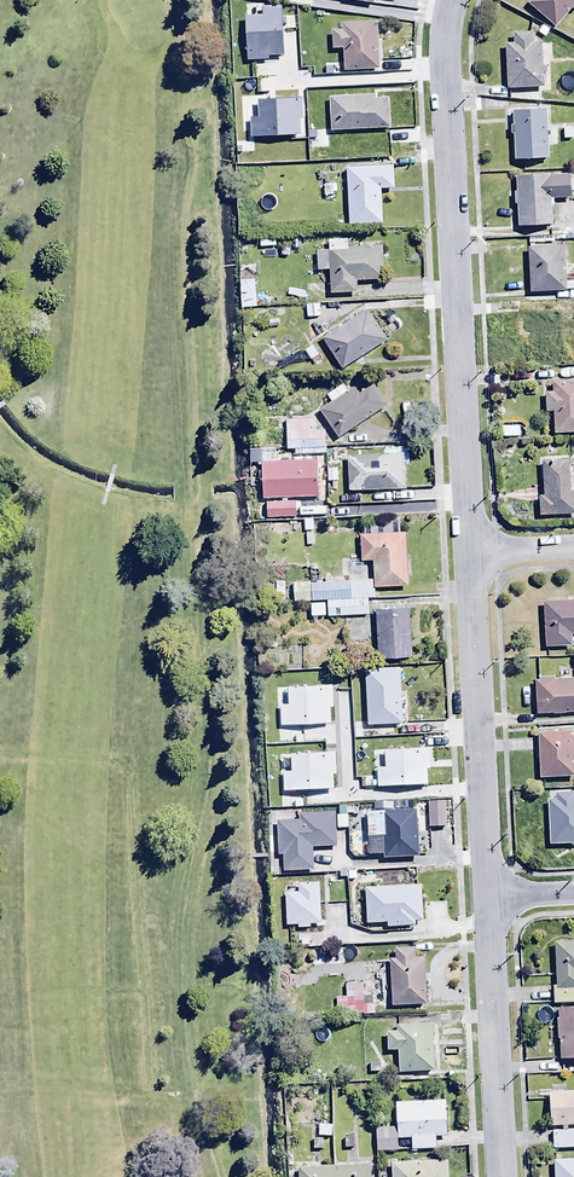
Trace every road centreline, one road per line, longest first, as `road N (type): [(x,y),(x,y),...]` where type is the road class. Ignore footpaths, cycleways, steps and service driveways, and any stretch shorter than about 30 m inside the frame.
road 1 (residential): [(452,0),(444,53),(473,552)]
road 2 (residential): [(473,552),(485,894)]
road 3 (residential): [(485,894),(495,1176)]

